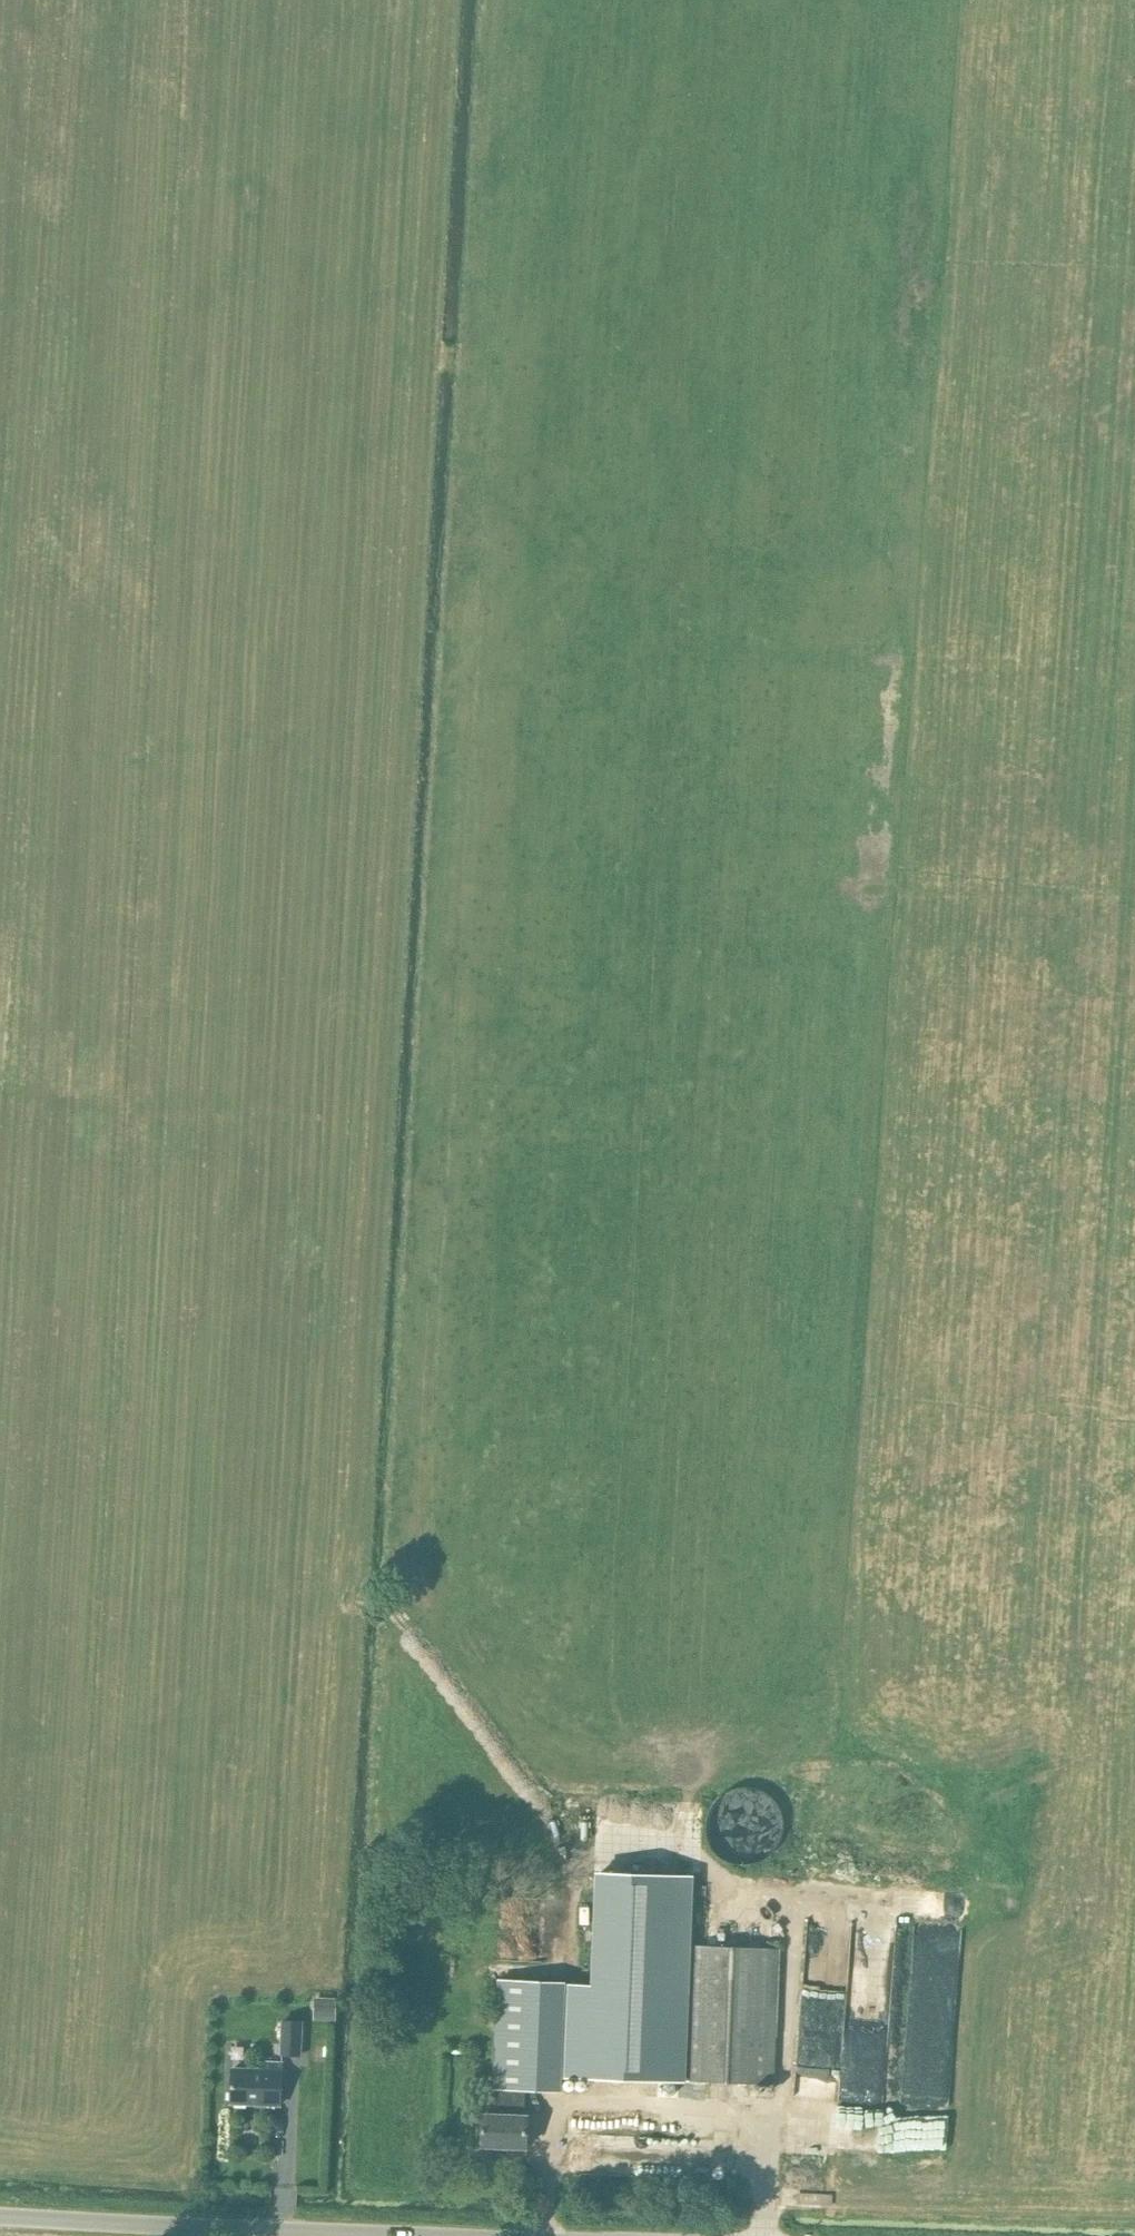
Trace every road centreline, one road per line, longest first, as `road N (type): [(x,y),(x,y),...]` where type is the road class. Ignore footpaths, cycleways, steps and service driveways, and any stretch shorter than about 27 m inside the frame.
road 1 (unclassified): [(148,2235),(0,2222)]

